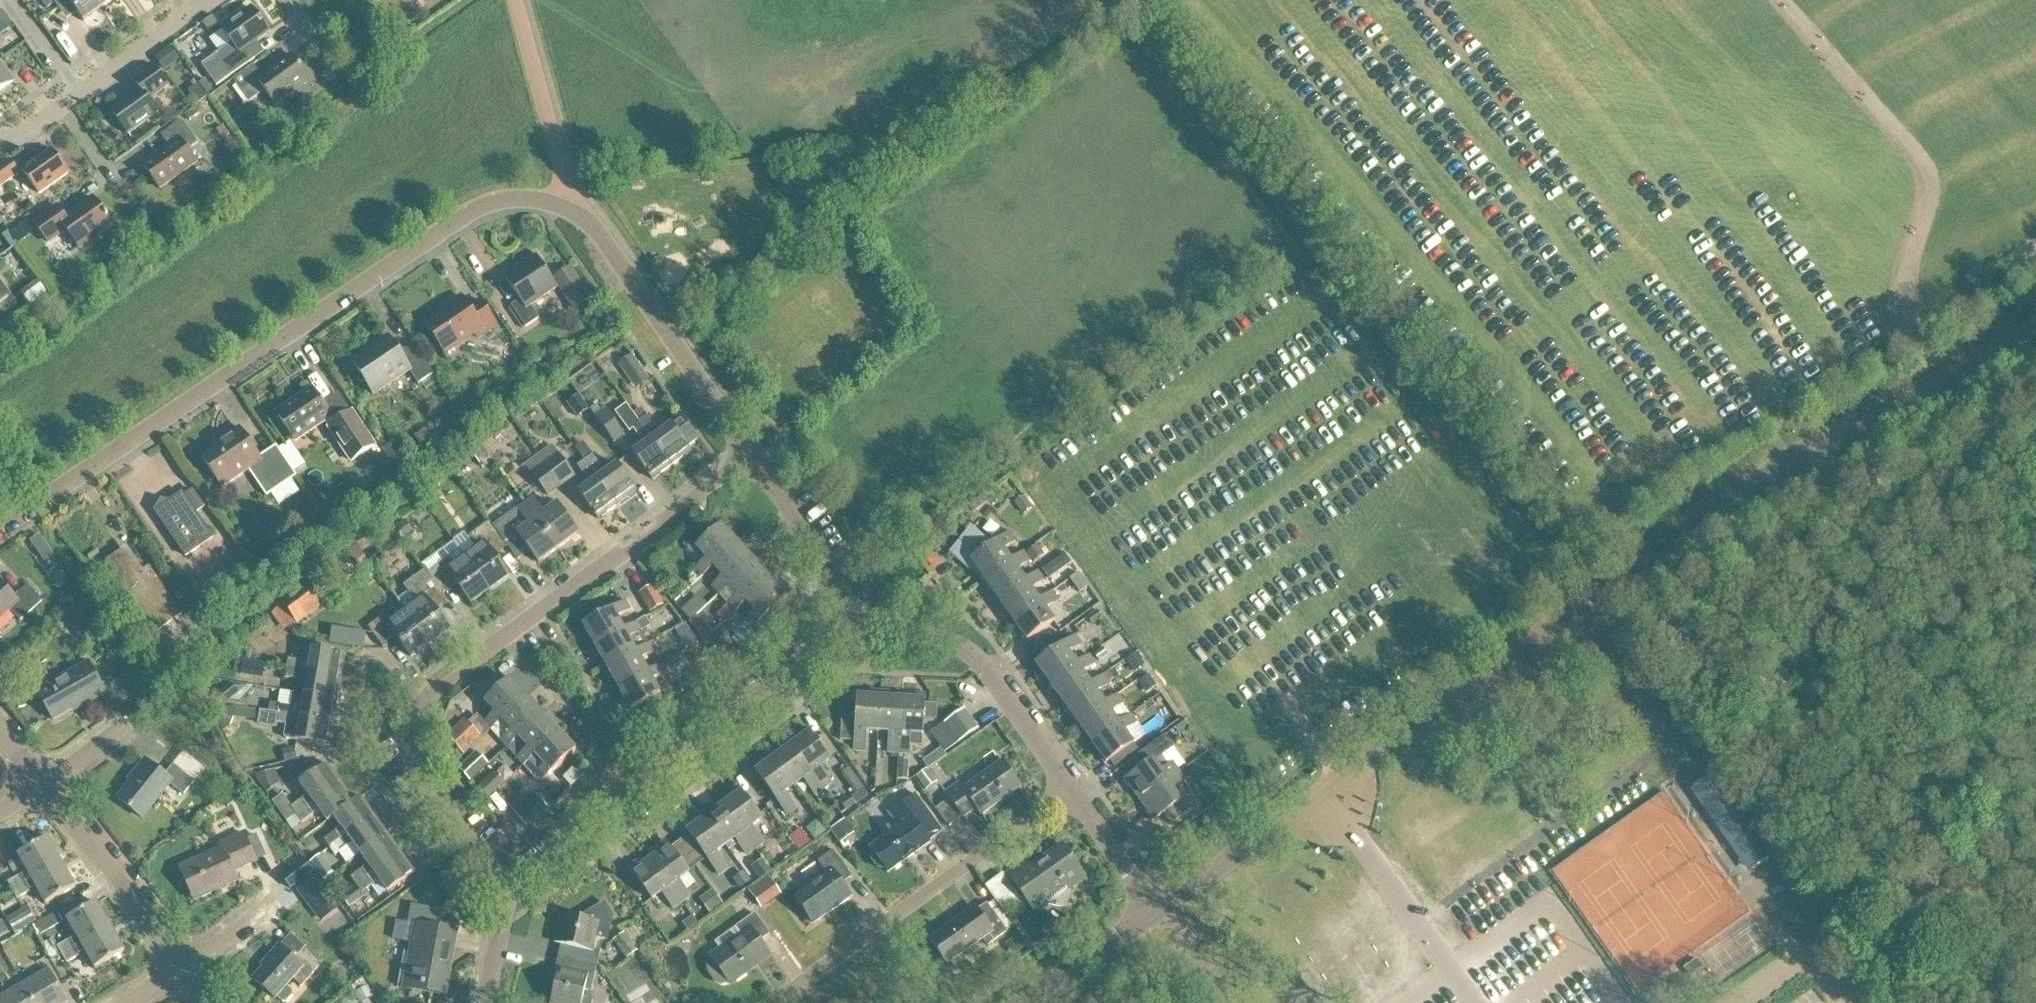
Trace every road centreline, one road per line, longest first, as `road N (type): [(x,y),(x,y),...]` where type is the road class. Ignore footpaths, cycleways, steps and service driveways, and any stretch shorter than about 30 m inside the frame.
road 1 (tertiary): [(1163,910),(1638,568),(1806,459),(2035,327)]
road 2 (unclassified): [(0,533),(469,214),(528,200),(561,207)]
road 3 (residential): [(504,898),(420,765),(417,733),(426,704),(476,657),(752,456)]
road 4 (residential): [(504,898),(567,832),(834,642),(866,629)]
road 5 (residential): [(776,1002),(1072,790)]
road 6 (residential): [(752,456),(601,235),(561,207)]
road 7 (residential): [(1072,790),(985,666),(925,634),(866,629)]
road 8 (residential): [(188,970),(48,789)]
road 9 (residential): [(0,139),(24,135),(64,109),(189,19)]
road 10 (residential): [(561,207),(568,171),(518,0)]
road 11 (residential): [(866,629),(752,456)]
road 12 (tertiary): [(1029,1002),(1163,910)]
road 13 (residential): [(1163,910),(1072,790)]

